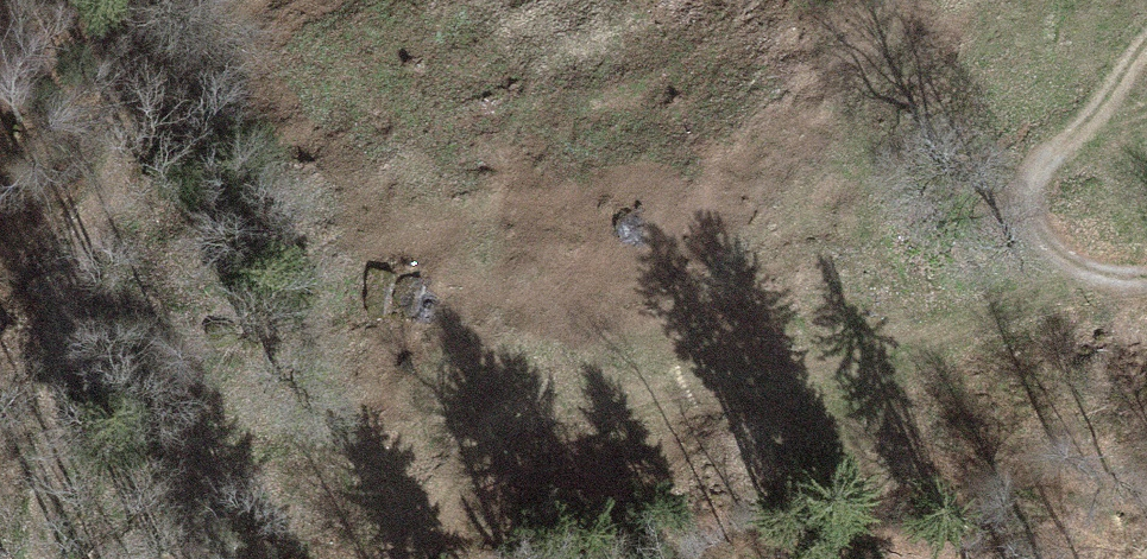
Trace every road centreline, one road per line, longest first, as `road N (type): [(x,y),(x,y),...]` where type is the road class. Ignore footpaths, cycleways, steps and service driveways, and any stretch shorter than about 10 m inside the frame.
road 1 (track): [(417,558),(505,437),(543,416),(804,378),(883,358),(1098,273)]
road 2 (track): [(240,0),(150,97),(97,214),(44,430),(33,515),(46,558)]
road 3 (track): [(1146,47),(1025,192),(1037,229),(1098,273)]

